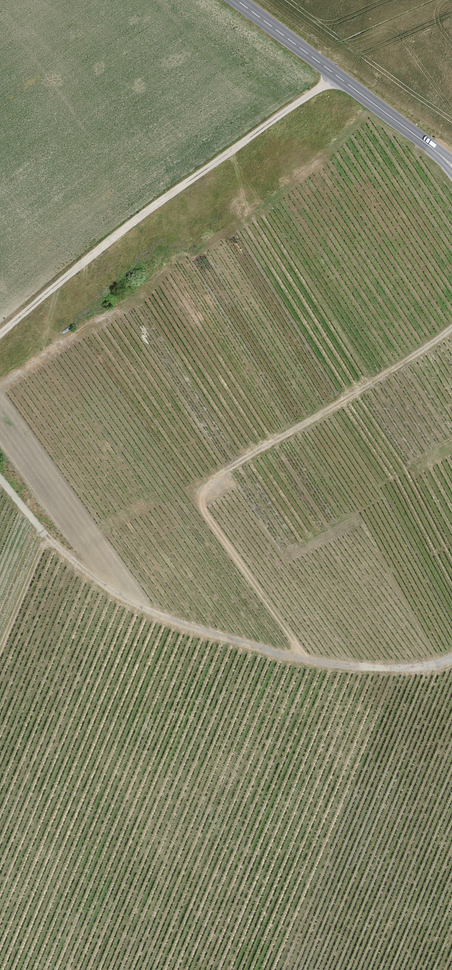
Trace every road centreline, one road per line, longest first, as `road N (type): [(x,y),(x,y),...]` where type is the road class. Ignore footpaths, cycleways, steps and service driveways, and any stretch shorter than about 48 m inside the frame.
road 1 (track): [(0,481),(57,551),(171,617),(264,648),(359,665),(416,668),(451,655)]
road 2 (track): [(303,655),(218,531),(202,495),(224,472),(451,327)]
road 3 (track): [(335,75),(142,215),(0,334)]
road 4 (tertiary): [(235,0),(434,150)]

